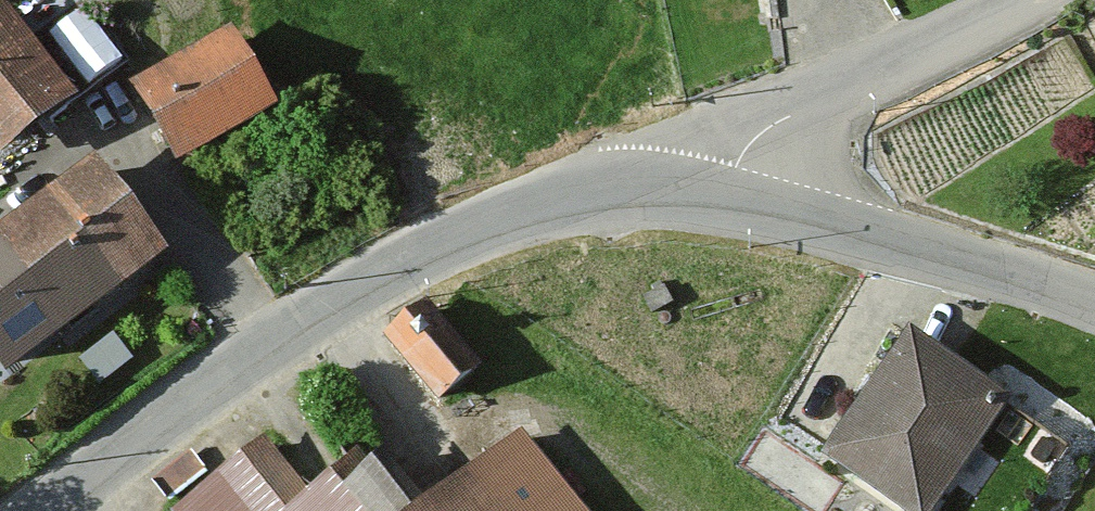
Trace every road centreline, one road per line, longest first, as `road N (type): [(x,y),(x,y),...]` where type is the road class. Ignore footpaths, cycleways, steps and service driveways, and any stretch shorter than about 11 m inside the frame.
road 1 (tertiary): [(36,510),(173,400),(454,229),(569,206),(672,204)]
road 2 (tertiary): [(672,204),(874,239),(1094,310)]
road 3 (residential): [(672,204),(1027,0)]

